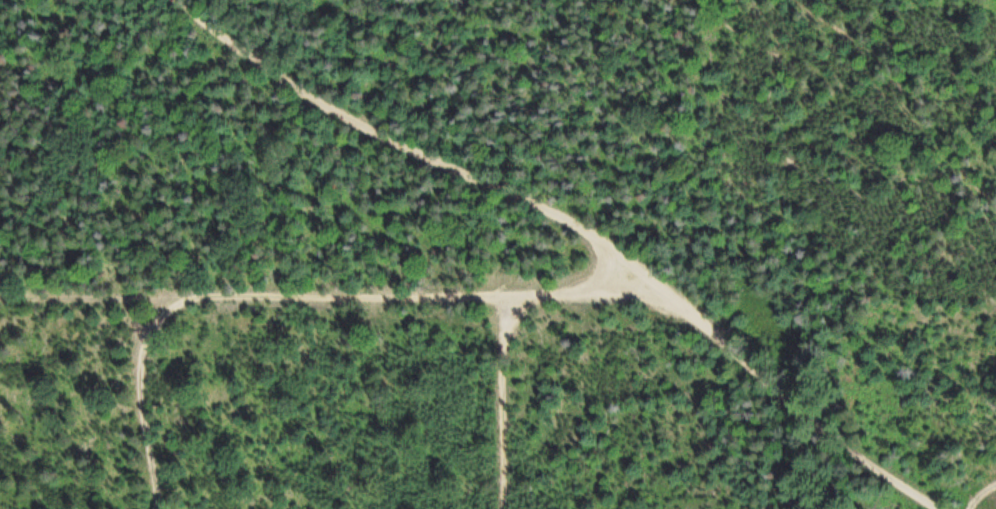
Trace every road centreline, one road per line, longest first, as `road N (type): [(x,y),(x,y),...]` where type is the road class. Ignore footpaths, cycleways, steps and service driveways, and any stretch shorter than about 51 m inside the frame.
road 1 (residential): [(944,508),(846,449),(601,240),(313,101),(180,0)]
road 2 (track): [(505,508),(504,335),(512,293),(650,284)]
road 3 (track): [(183,298),(512,293)]
road 4 (track): [(163,508),(140,365),(153,324),(183,298)]

